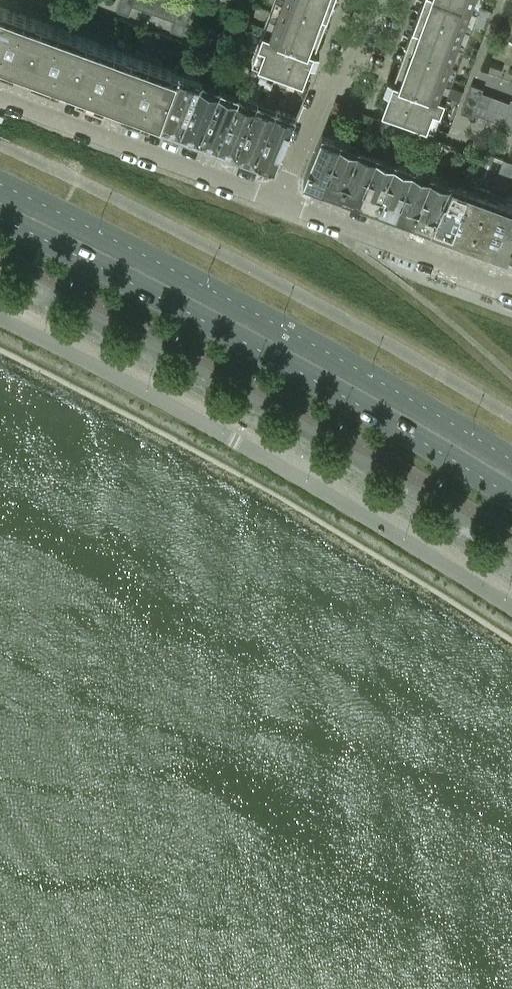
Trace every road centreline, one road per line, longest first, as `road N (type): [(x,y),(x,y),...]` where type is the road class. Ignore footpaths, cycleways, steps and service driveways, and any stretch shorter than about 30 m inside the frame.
road 1 (unclassified): [(0,318),(240,442),(511,612)]
road 2 (primary): [(511,462),(251,311),(0,184)]
road 3 (primary): [(0,218),(228,333),(511,496)]
road 4 (residential): [(275,196),(0,100)]
road 5 (residential): [(511,284),(275,196)]
road 6 (residential): [(275,196),(321,86),(354,63),(377,0)]

